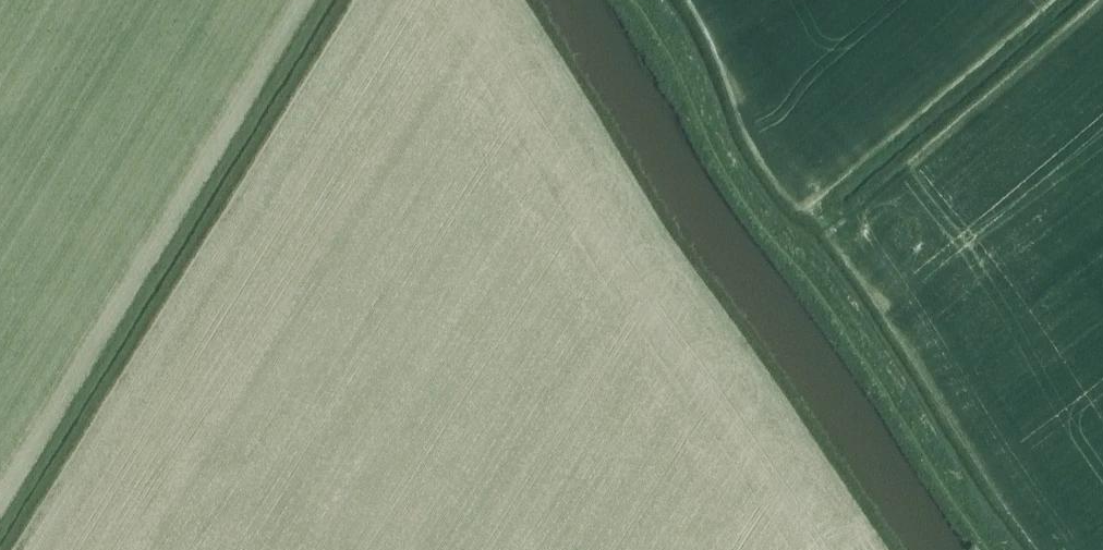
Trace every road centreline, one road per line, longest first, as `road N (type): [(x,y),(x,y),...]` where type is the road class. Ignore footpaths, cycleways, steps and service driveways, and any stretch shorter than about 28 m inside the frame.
road 1 (track): [(638,0),(724,167),(843,320),(990,549)]

